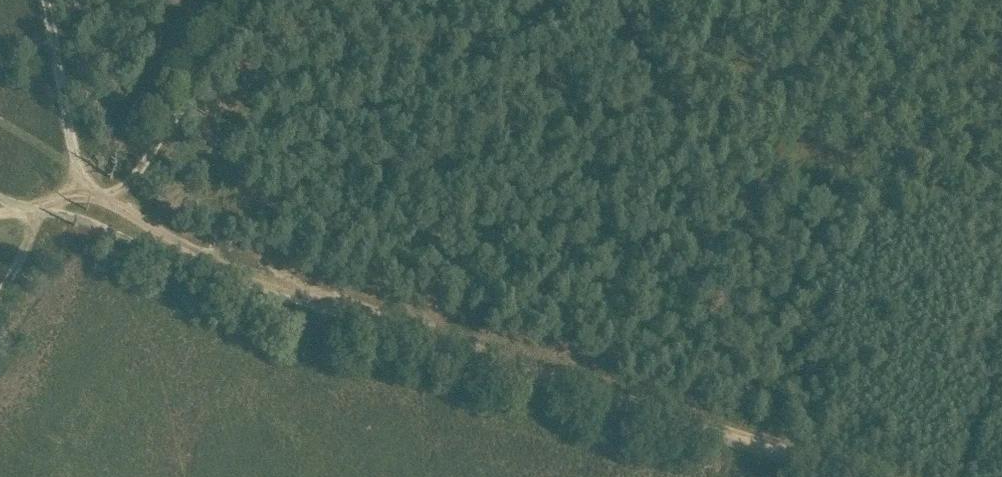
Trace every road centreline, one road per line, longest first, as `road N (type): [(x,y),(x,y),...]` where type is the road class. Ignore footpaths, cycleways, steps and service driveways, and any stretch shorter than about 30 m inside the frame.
road 1 (track): [(923,476),(120,195),(0,122)]
road 2 (track): [(105,219),(271,0)]
road 3 (track): [(51,210),(71,169),(39,0)]

